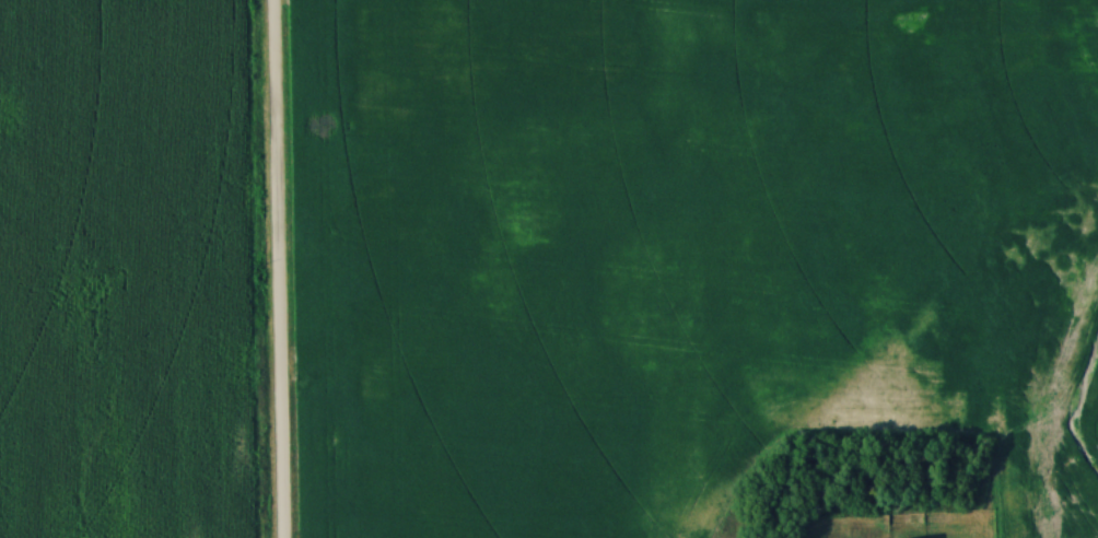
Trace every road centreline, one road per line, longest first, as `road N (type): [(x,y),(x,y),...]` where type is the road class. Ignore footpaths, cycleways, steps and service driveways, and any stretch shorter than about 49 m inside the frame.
road 1 (residential): [(281,537),(268,0)]

